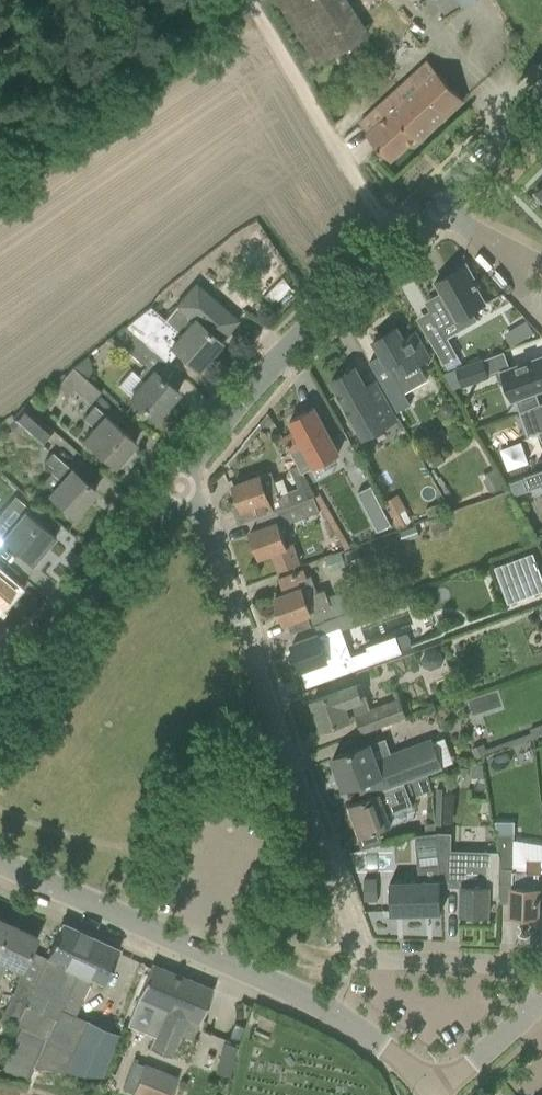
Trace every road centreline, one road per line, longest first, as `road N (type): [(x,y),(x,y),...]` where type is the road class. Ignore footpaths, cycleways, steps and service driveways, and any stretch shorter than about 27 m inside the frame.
road 1 (residential): [(541,977),(526,967),(378,961),(361,949),(198,514),(169,489)]
road 2 (tertiary): [(429,1092),(386,1047),(329,1011),(0,863)]
road 3 (tertiary): [(169,489),(434,205)]
road 4 (track): [(246,0),(394,241)]
road 5 (tertiary): [(0,701),(169,489)]
road 6 (tertiary): [(434,205),(541,98)]
road 7 (tertiary): [(541,998),(429,1092)]

